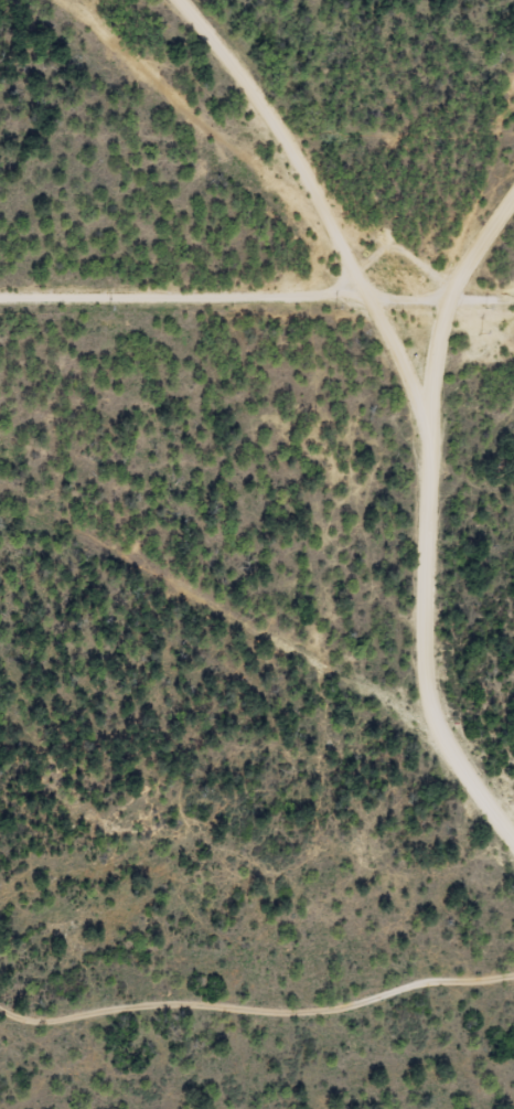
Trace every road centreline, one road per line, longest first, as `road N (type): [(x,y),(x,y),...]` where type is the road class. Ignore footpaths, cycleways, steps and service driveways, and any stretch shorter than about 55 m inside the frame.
road 1 (residential): [(513,791),(442,701),(442,341),(504,274)]
road 2 (residential): [(513,952),(483,950),(319,1001),(269,1003),(188,987),(73,1011),(0,980)]
road 3 (residential): [(0,486),(242,599),(353,678),(442,701)]
road 4 (residential): [(442,341),(0,328)]
road 5 (residential): [(504,274),(239,0)]

